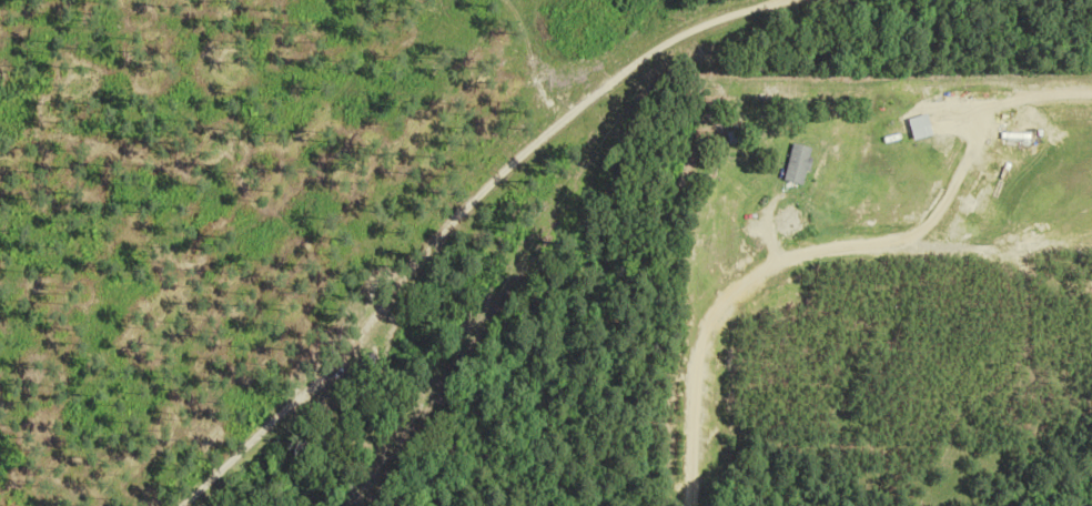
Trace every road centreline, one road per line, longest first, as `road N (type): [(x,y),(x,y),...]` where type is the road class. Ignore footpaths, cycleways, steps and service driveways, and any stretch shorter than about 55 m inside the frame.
road 1 (track): [(792,0),(700,26),(648,51),(530,141),(331,368),(187,505)]

